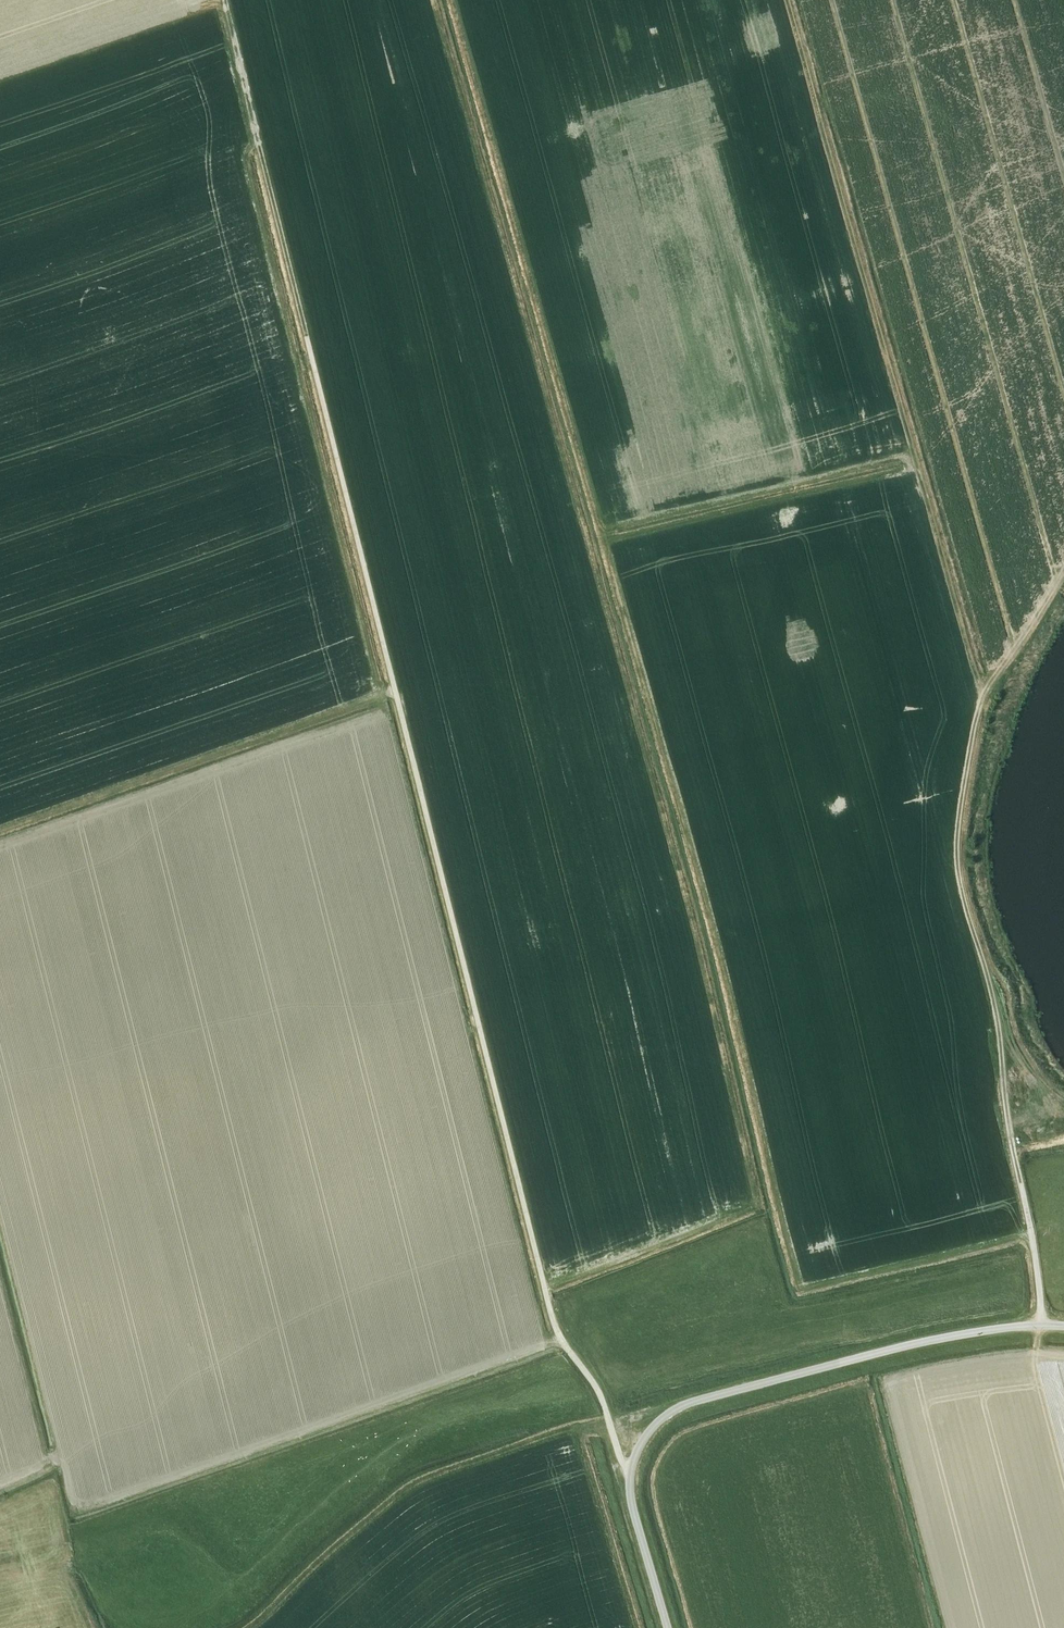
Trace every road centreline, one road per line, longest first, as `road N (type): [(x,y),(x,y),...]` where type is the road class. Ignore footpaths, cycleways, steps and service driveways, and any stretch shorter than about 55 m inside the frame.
road 1 (unclassified): [(669,1627),(630,1488),(634,1459),(677,1410),(924,1339),(1063,1326)]
road 2 (track): [(307,339),(223,0)]

